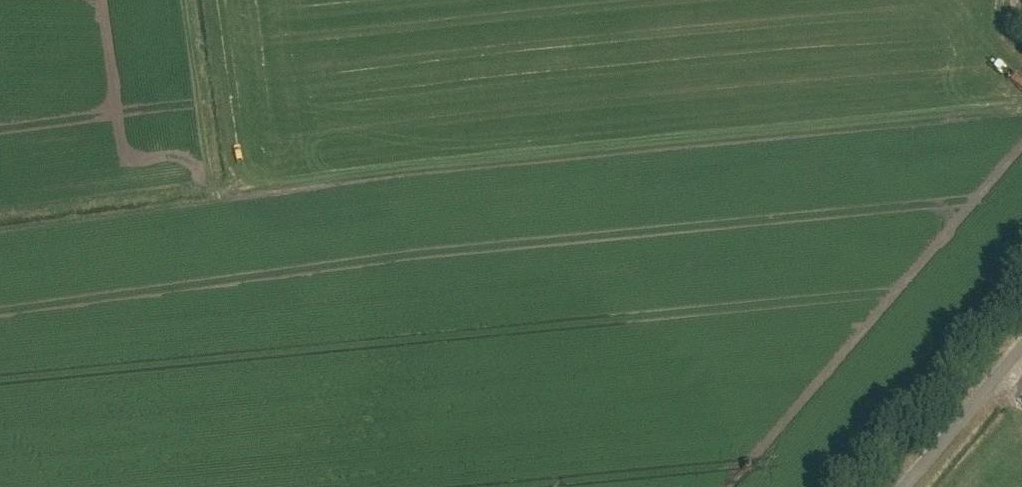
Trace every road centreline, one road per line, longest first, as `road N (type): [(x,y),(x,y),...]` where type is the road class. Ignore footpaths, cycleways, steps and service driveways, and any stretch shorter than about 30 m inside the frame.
road 1 (unclassified): [(903,486),(1021,348)]

